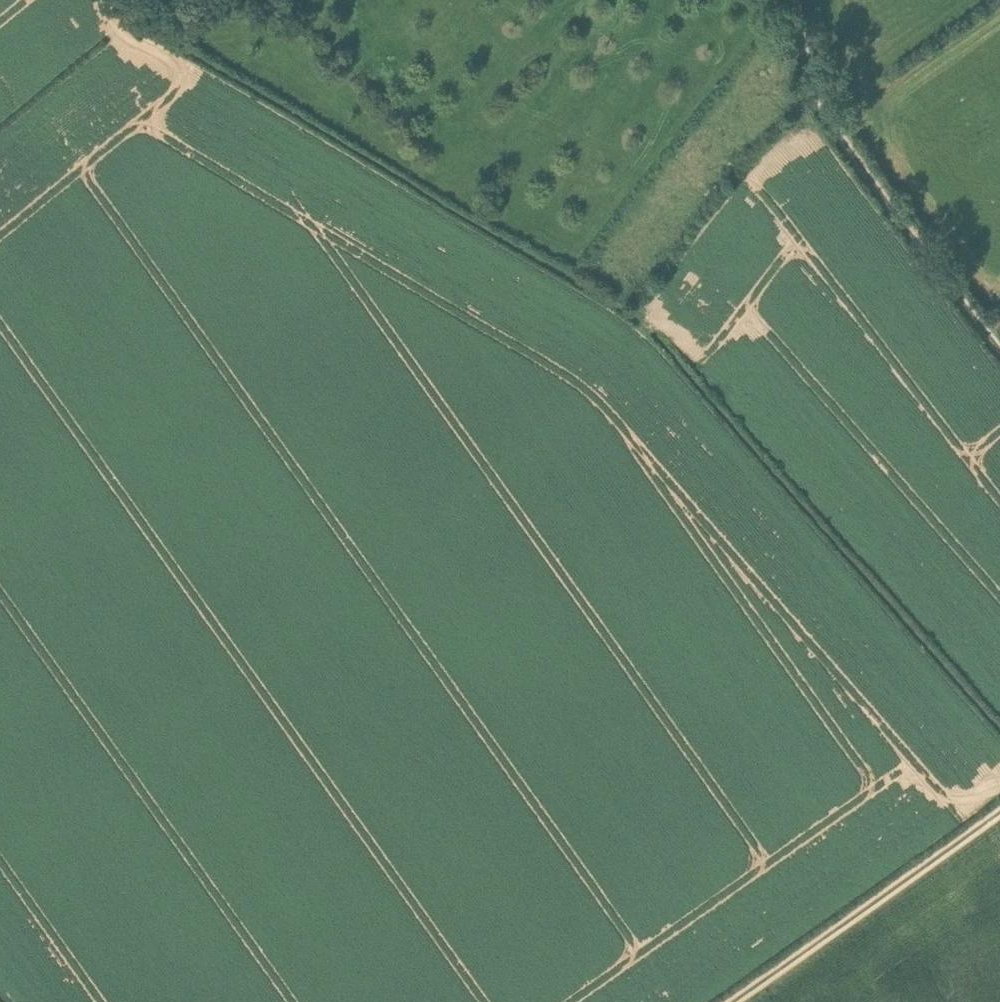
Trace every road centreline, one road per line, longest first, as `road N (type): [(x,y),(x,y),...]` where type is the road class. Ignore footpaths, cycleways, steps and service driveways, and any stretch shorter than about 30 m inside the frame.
road 1 (track): [(999,350),(836,128),(810,68),(796,0)]
road 2 (track): [(999,811),(732,1001)]

